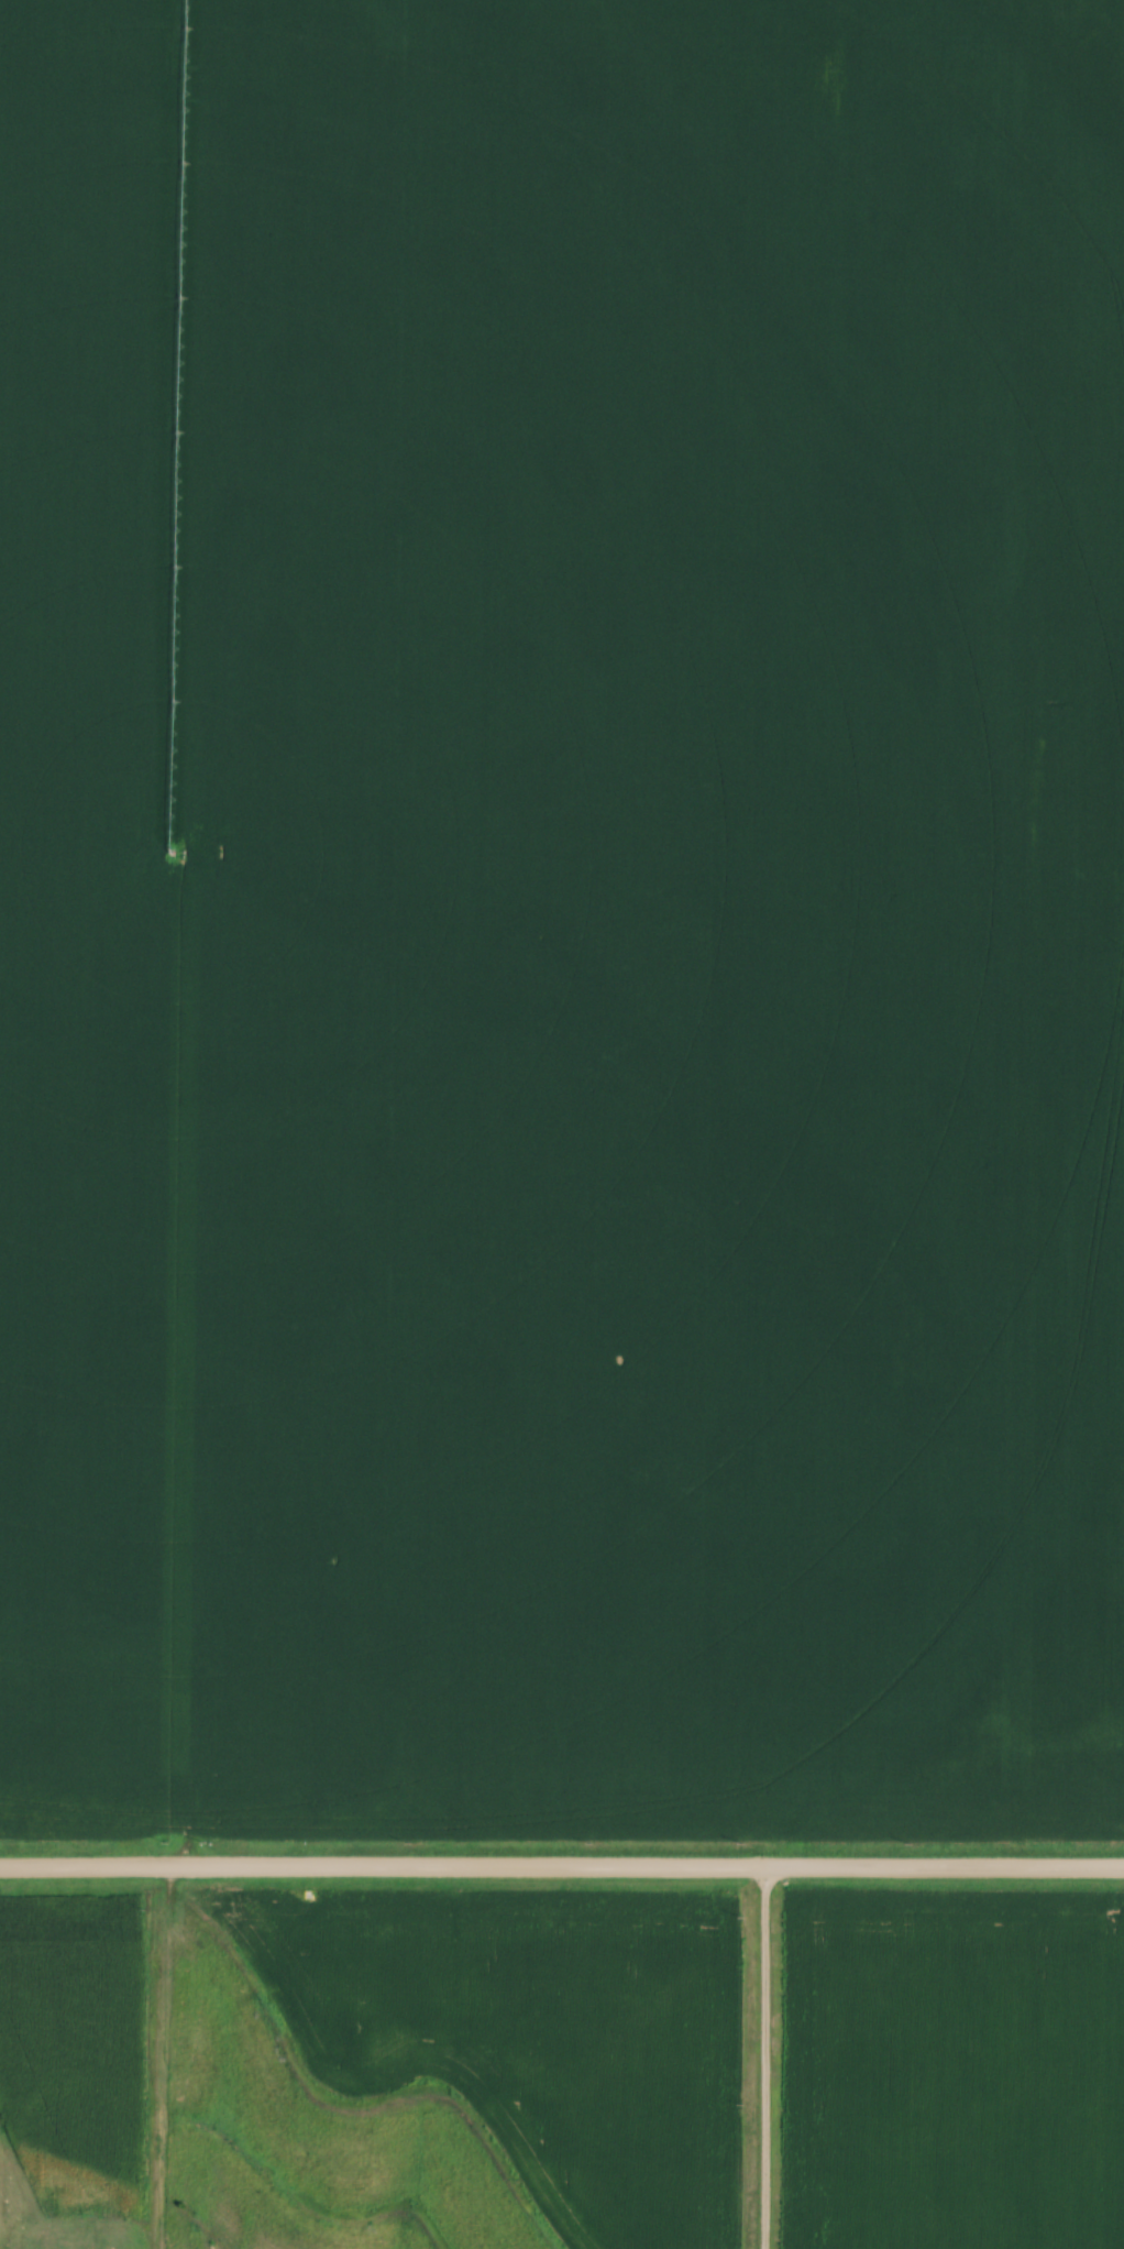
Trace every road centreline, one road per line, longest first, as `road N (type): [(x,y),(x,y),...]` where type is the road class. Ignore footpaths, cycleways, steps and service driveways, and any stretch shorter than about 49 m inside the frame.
road 1 (residential): [(1123,1873),(0,1873)]

